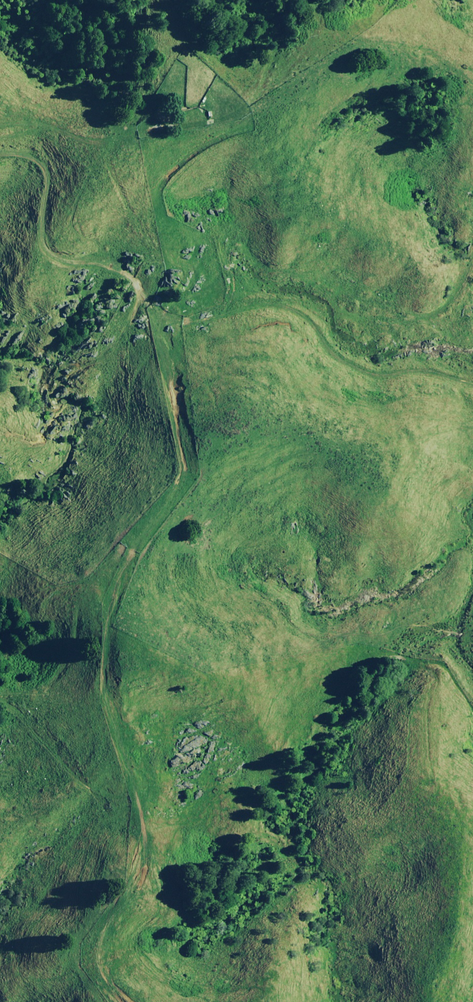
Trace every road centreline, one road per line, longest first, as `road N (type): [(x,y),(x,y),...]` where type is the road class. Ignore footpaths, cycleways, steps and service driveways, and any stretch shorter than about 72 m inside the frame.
road 1 (track): [(113,689),(108,604),(184,465),(162,356),(168,323)]
road 2 (track): [(168,323),(211,310),(297,312),(354,357),(472,420)]
road 3 (track): [(113,1001),(91,937),(132,876),(141,832),(113,689)]
road 4 (track): [(0,154),(21,160),(49,260),(124,292),(168,323)]

